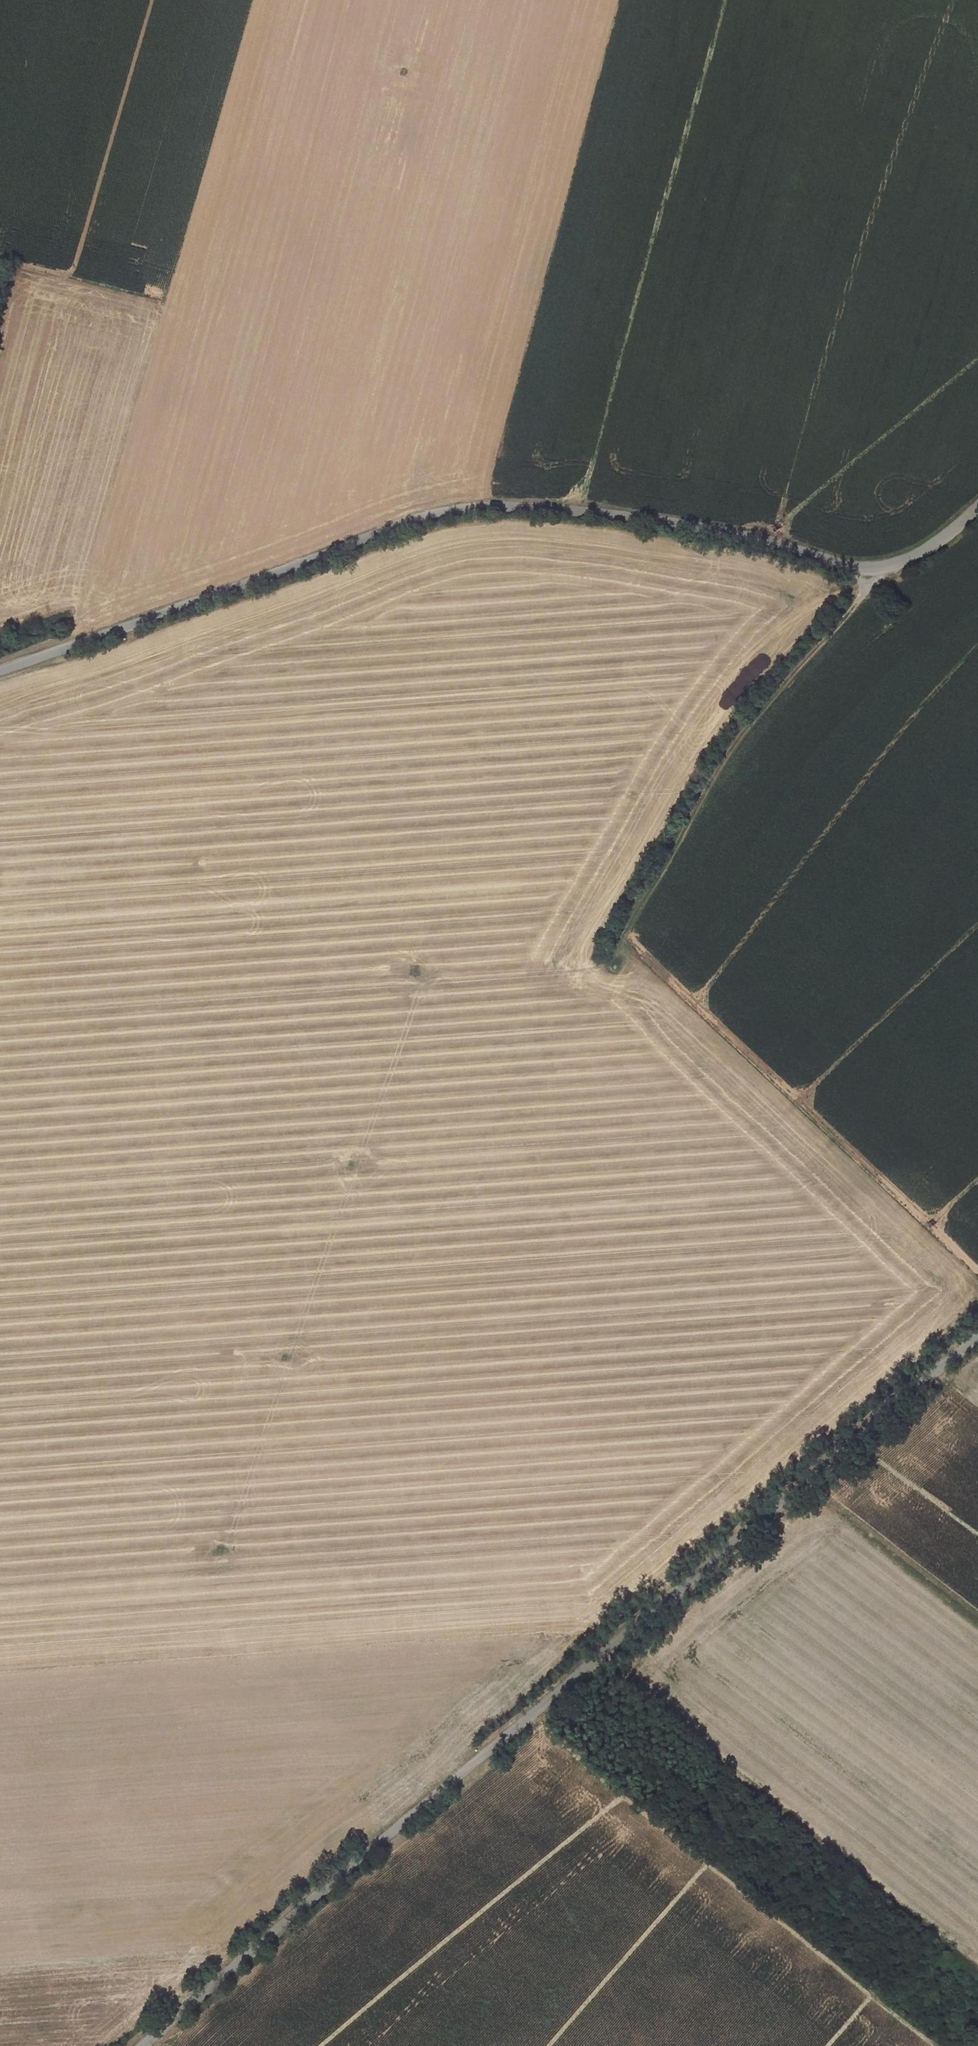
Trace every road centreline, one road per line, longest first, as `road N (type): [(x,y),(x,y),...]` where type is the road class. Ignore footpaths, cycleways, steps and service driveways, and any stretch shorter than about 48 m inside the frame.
road 1 (unclassified): [(977,1335),(140,2045)]
road 2 (unclassified): [(0,671),(456,510),(550,505),(861,568),(886,567),(933,544),(977,501)]

